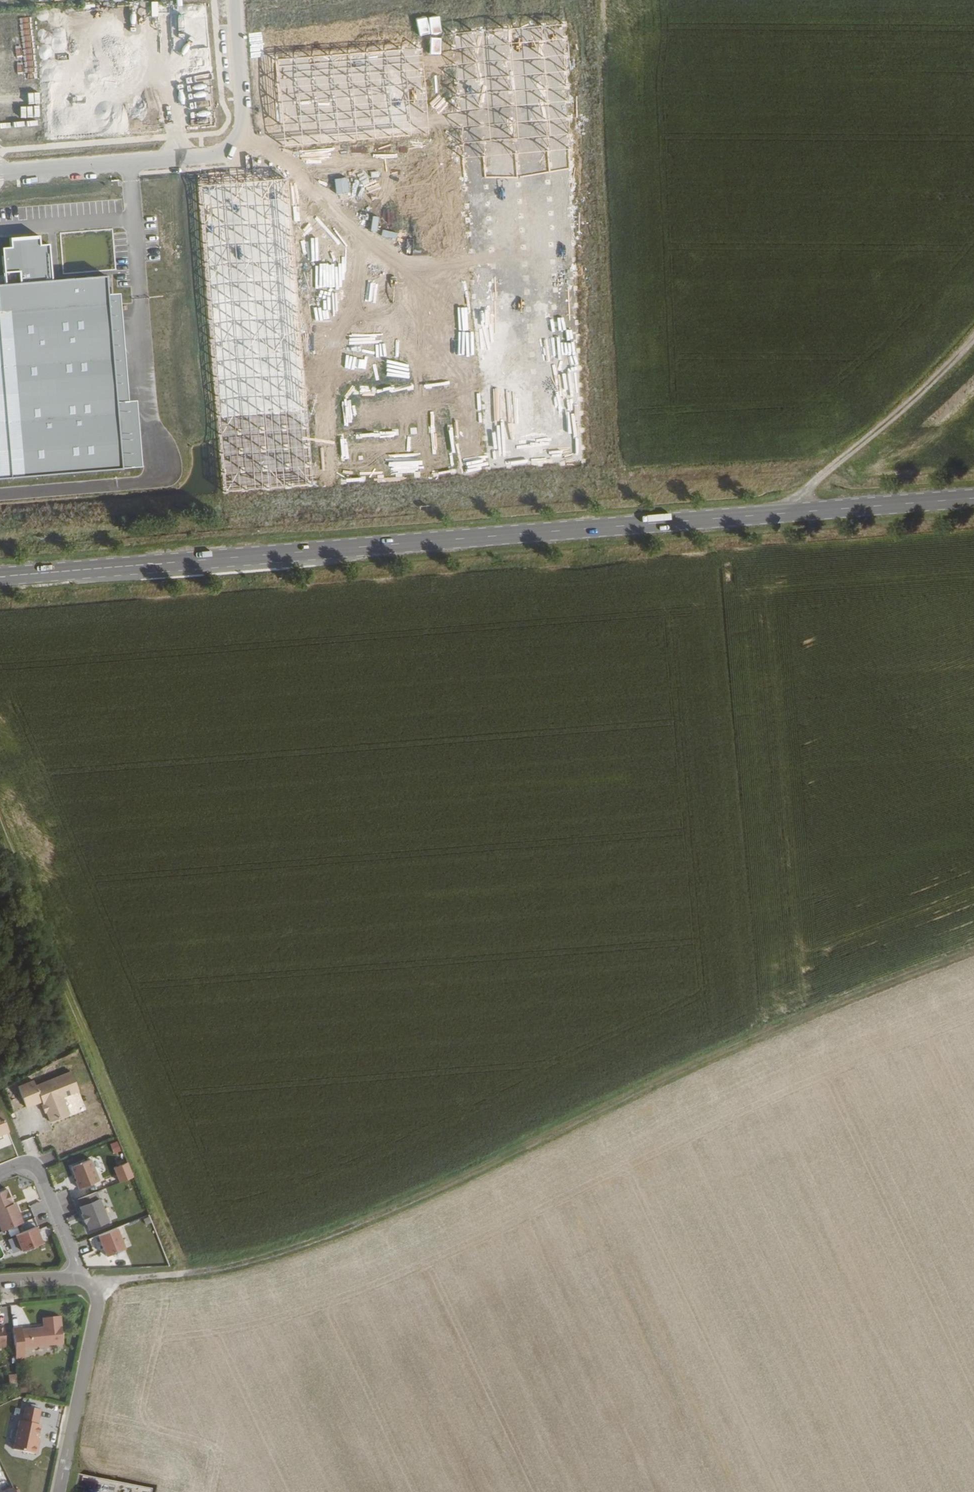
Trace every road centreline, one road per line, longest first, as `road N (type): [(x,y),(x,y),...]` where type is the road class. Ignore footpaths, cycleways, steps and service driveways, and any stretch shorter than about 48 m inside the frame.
road 1 (primary): [(0,576),(973,492)]
road 2 (track): [(973,952),(762,1037),(274,1262),(172,1276)]
road 3 (unclassified): [(237,0),(240,148),(202,158),(0,171)]
road 4 (track): [(803,506),(822,479),(973,339)]
road 5 (residential): [(59,1491),(99,1304),(80,1278)]
road 6 (residential): [(80,1278),(34,1166),(22,1162),(0,1171)]

